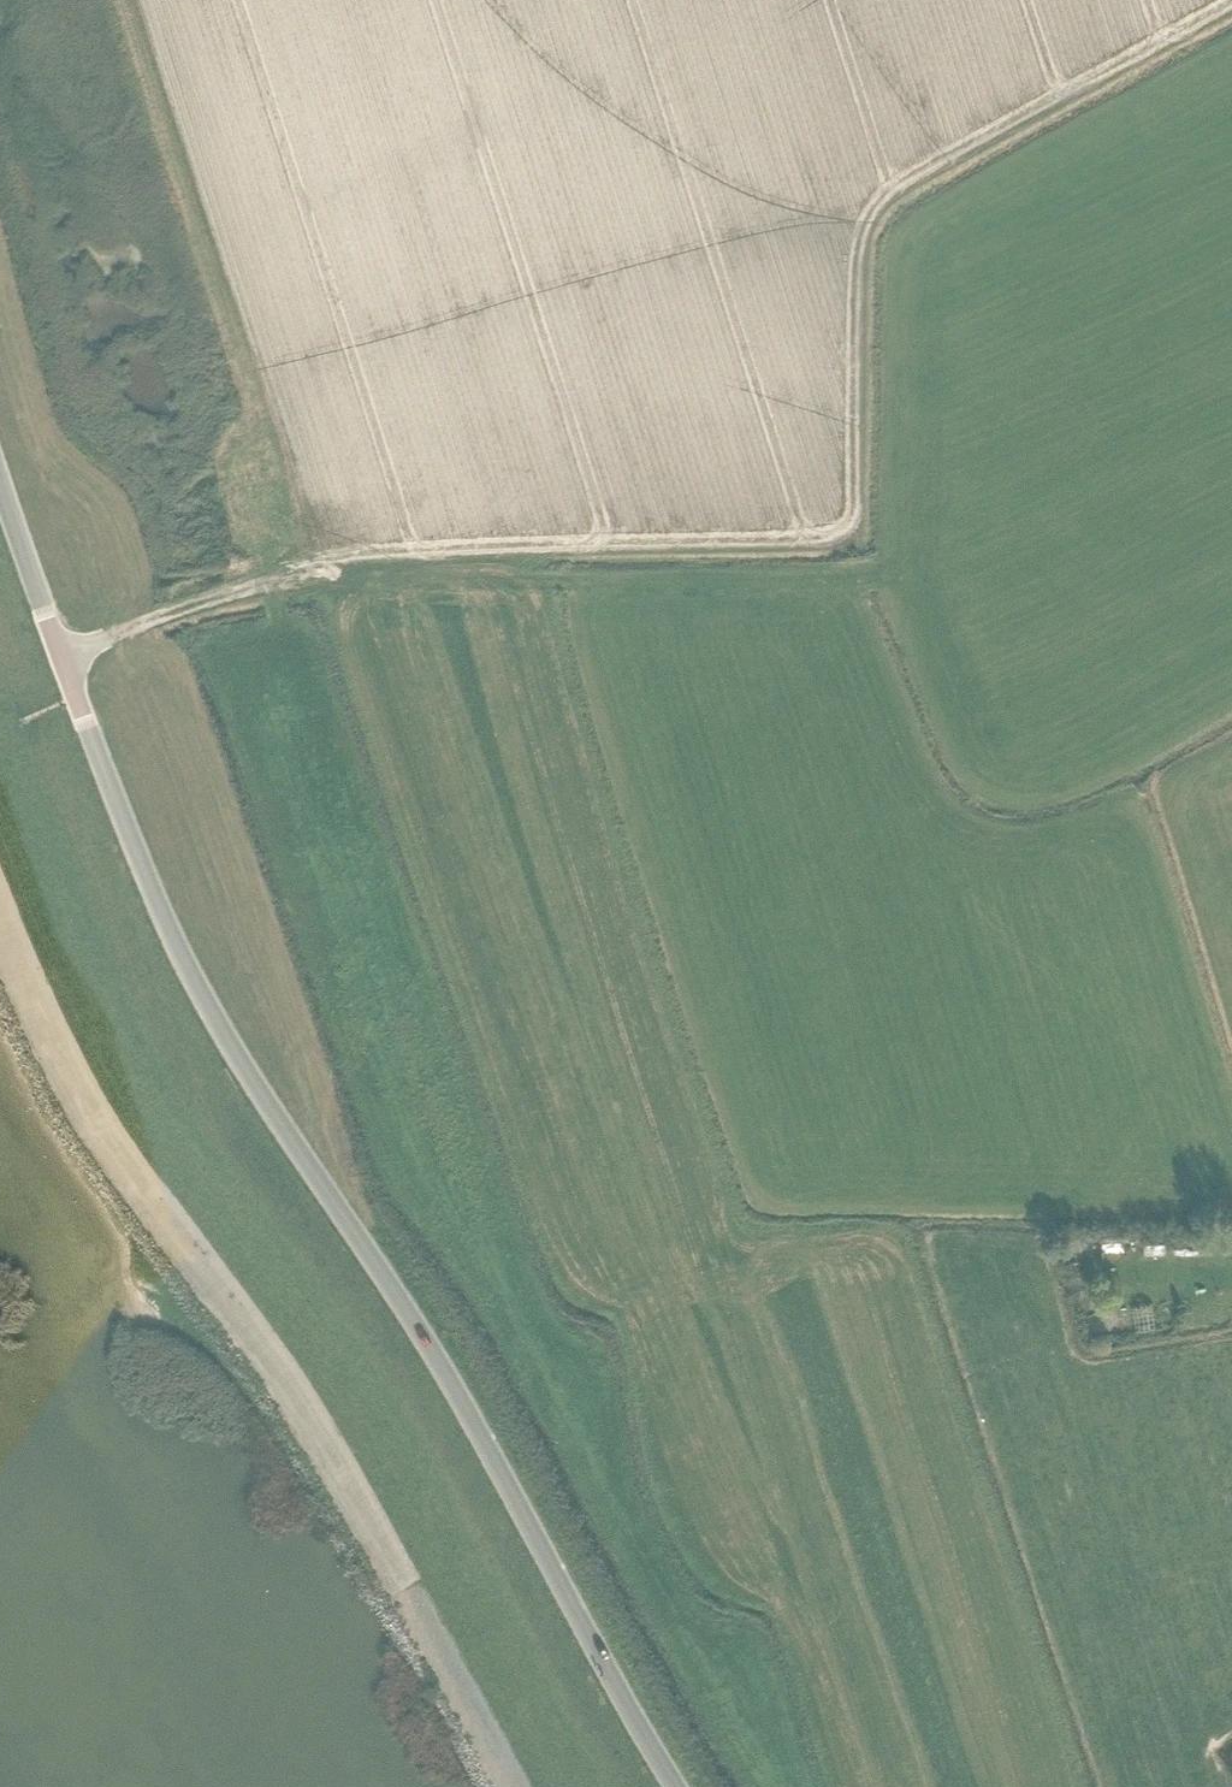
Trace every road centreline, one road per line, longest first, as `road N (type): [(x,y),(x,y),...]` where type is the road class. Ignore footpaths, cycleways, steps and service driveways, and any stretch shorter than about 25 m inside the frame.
road 1 (tertiary): [(675,1786),(452,1387),(264,1098),(181,950),(75,702),(0,479)]

